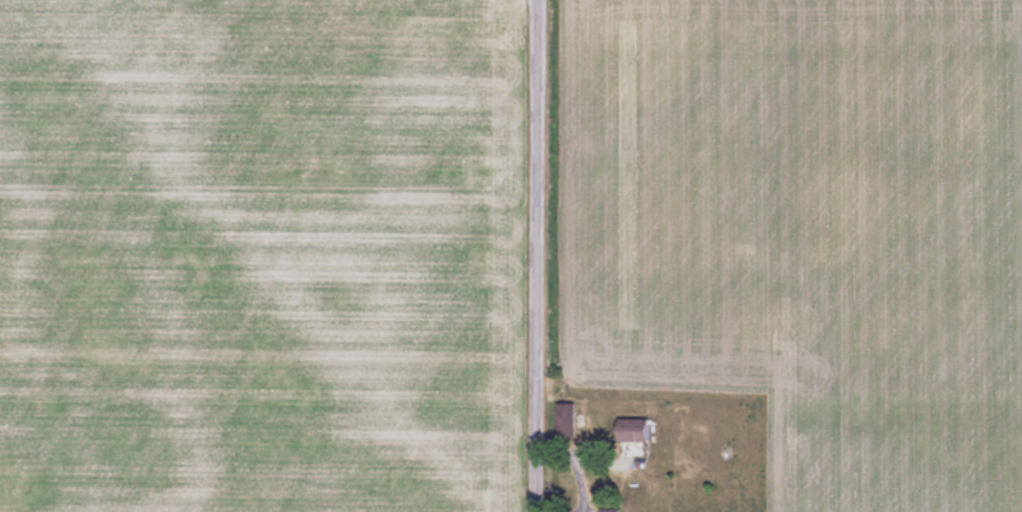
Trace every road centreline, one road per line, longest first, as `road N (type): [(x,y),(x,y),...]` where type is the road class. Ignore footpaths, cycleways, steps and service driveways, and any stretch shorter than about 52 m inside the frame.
road 1 (residential): [(538,511),(538,0)]

